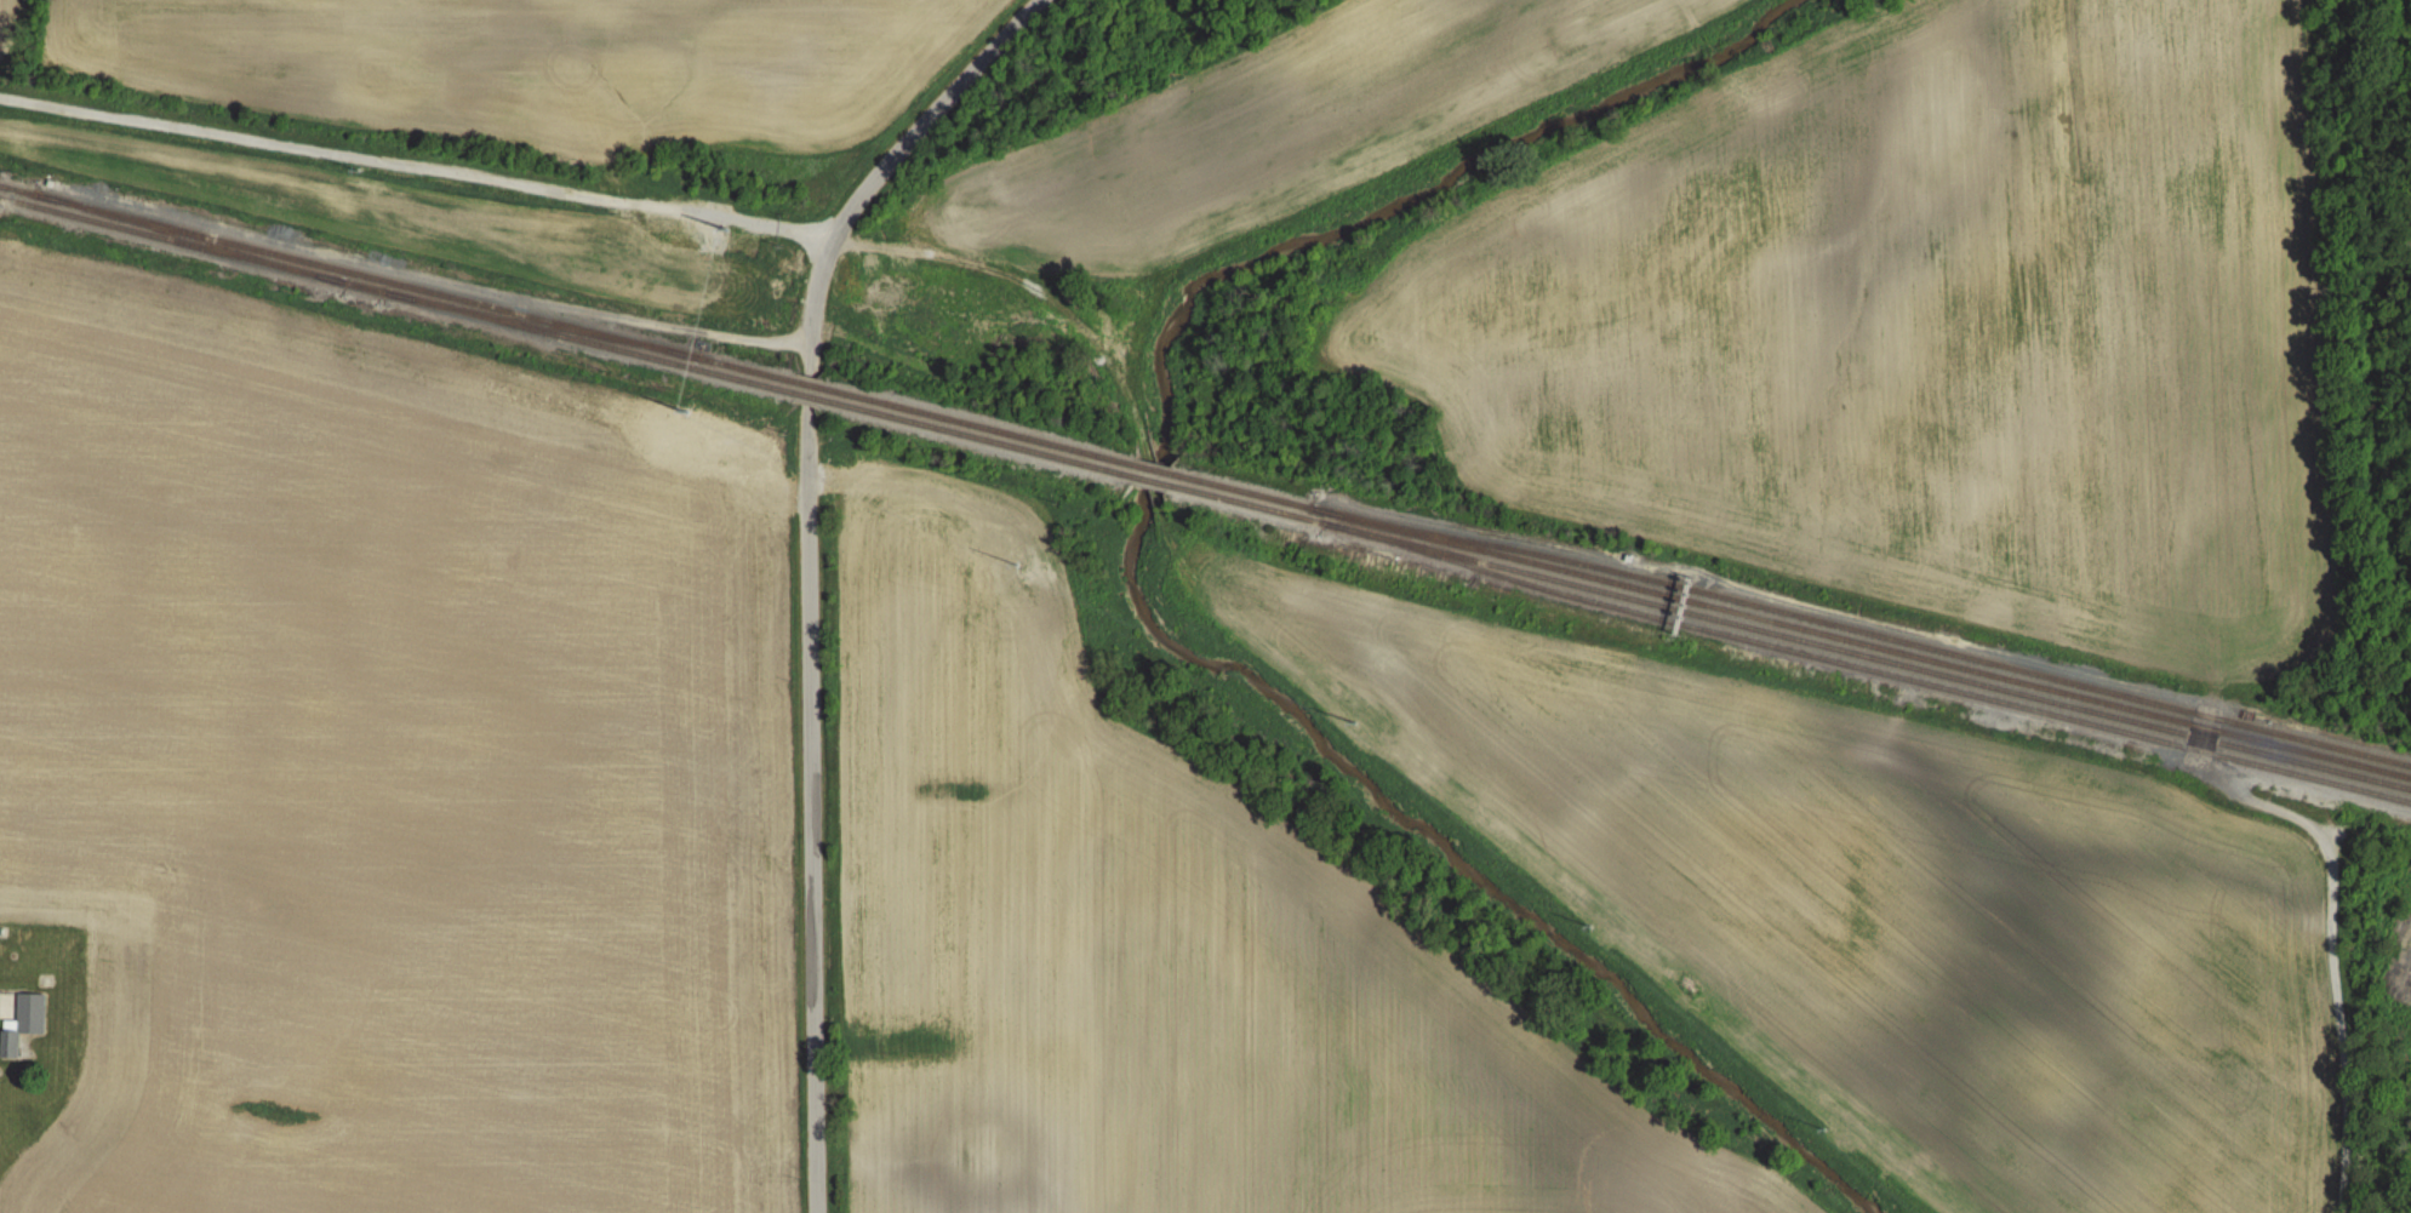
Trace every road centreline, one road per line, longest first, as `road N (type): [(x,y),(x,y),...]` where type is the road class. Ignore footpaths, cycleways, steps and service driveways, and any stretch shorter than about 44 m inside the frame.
road 1 (residential): [(806,1212),(812,316),(832,241),(861,193),(1040,0)]

